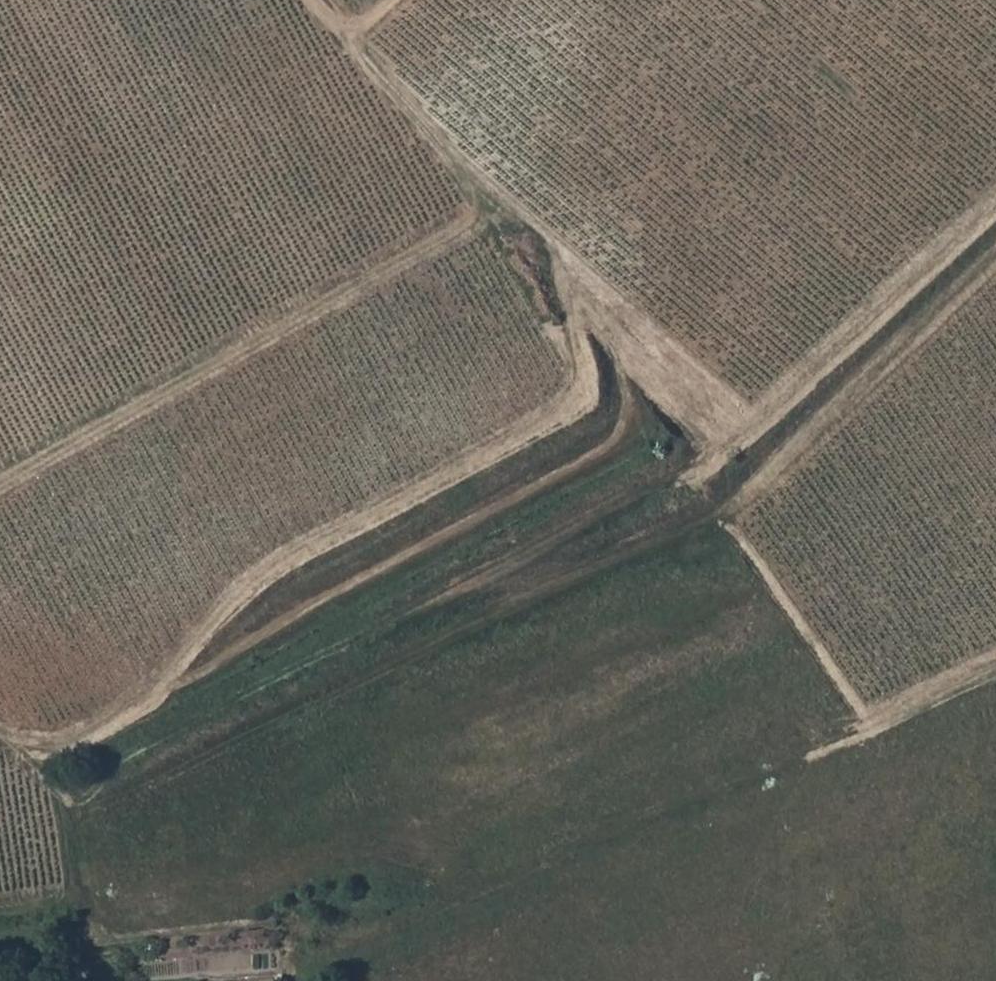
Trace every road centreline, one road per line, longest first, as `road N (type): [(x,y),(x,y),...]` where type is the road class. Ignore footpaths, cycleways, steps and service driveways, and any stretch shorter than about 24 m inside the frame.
road 1 (track): [(0,737),(52,778),(82,902),(0,913)]

